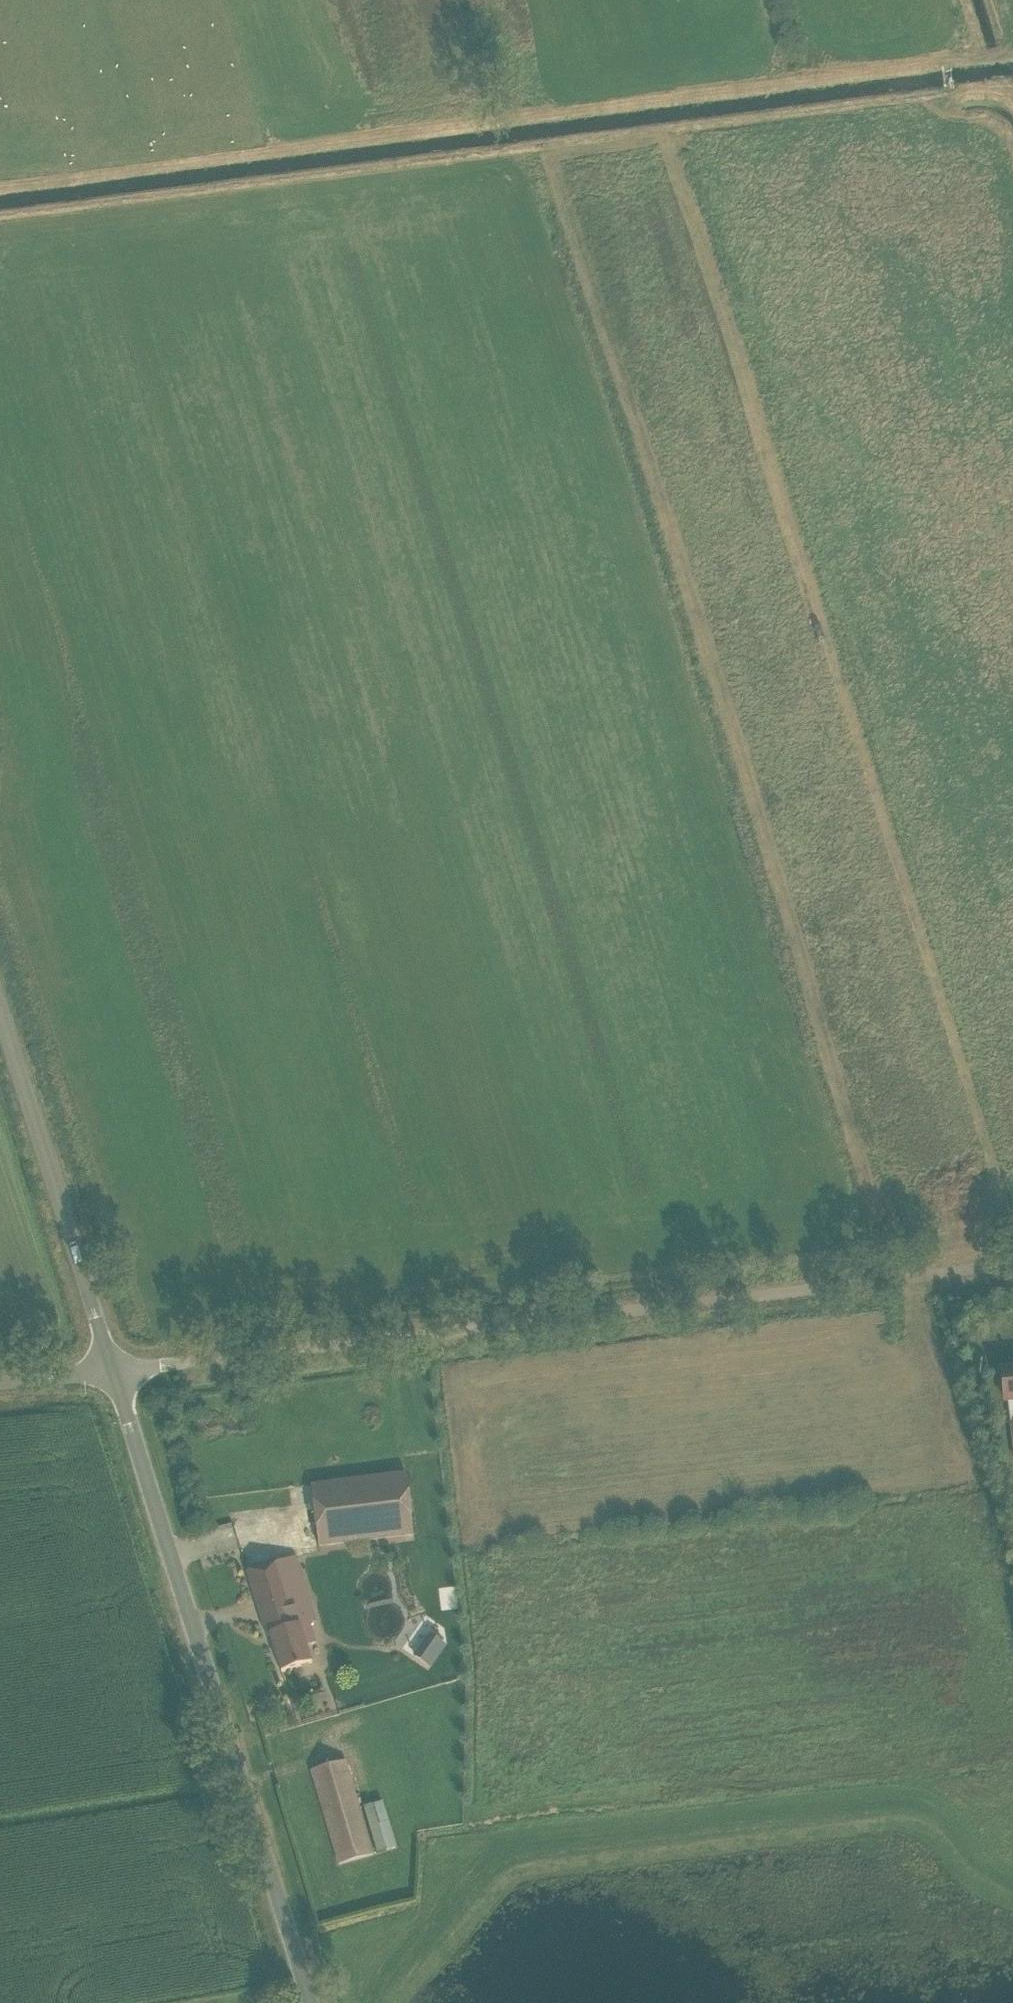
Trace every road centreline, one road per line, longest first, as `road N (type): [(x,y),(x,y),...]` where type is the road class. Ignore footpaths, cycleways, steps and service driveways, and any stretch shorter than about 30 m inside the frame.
road 1 (track): [(110,1365),(1012,1268)]
road 2 (unclassified): [(304,2002),(110,1365)]
road 3 (unclassified): [(110,1365),(0,1010)]

